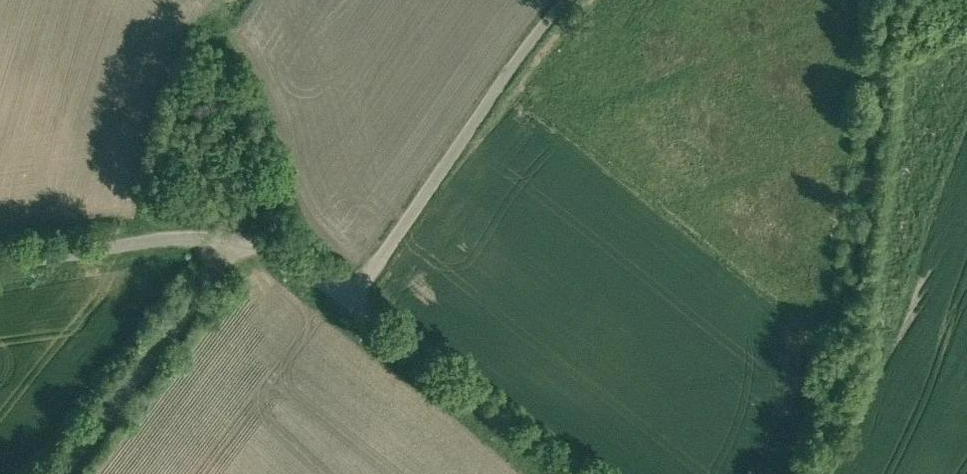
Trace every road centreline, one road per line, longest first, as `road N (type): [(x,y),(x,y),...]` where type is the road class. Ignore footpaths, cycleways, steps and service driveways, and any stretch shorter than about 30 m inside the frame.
road 1 (unclassified): [(562,0),(355,305)]
road 2 (residential): [(283,246),(257,262),(94,473)]
road 3 (residential): [(0,256),(184,227),(283,246)]
road 4 (unclassified): [(355,305),(573,473)]

